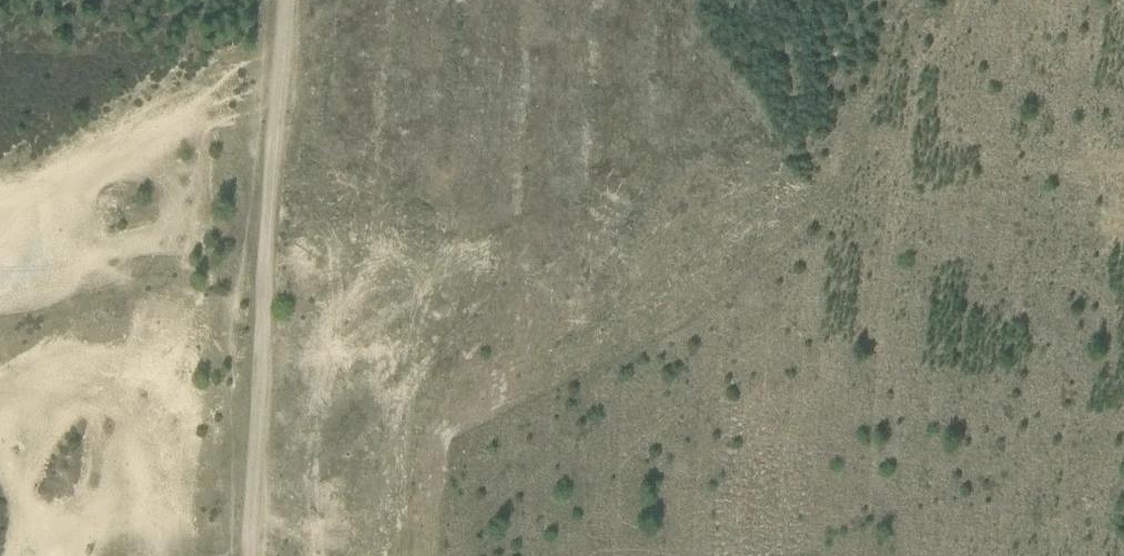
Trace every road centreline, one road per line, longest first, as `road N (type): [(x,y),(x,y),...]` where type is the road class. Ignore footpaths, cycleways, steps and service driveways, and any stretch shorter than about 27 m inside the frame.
road 1 (track): [(284,0),(252,555)]

